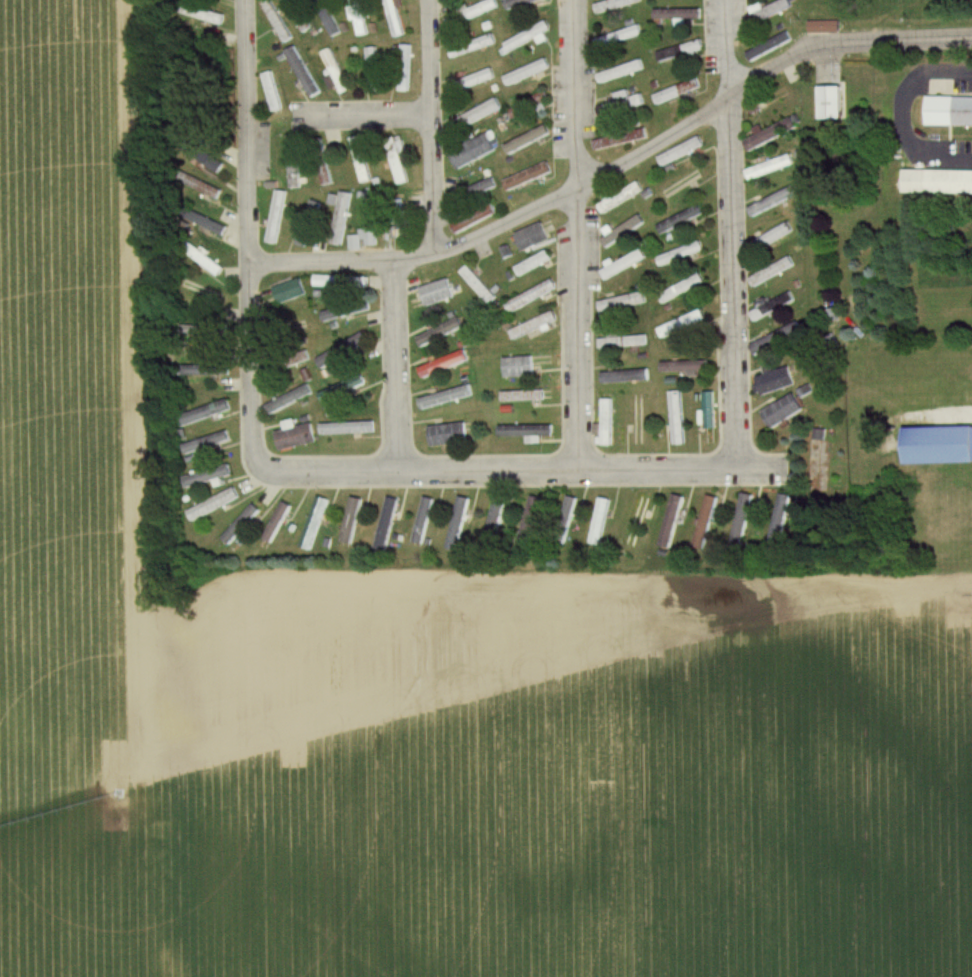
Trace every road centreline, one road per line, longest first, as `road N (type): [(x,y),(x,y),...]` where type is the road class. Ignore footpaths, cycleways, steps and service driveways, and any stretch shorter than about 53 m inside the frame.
road 1 (residential): [(971,38),(832,43),(797,52),(574,187),(431,251),(247,261)]
road 2 (residential): [(783,466),(259,470)]
road 3 (residential): [(259,470),(250,446),(245,0)]
road 4 (residential): [(573,0),(575,468)]
road 5 (residential): [(722,0),(735,466)]
road 6 (residential): [(429,0),(431,251)]
road 7 (residential): [(392,258),(396,471)]

